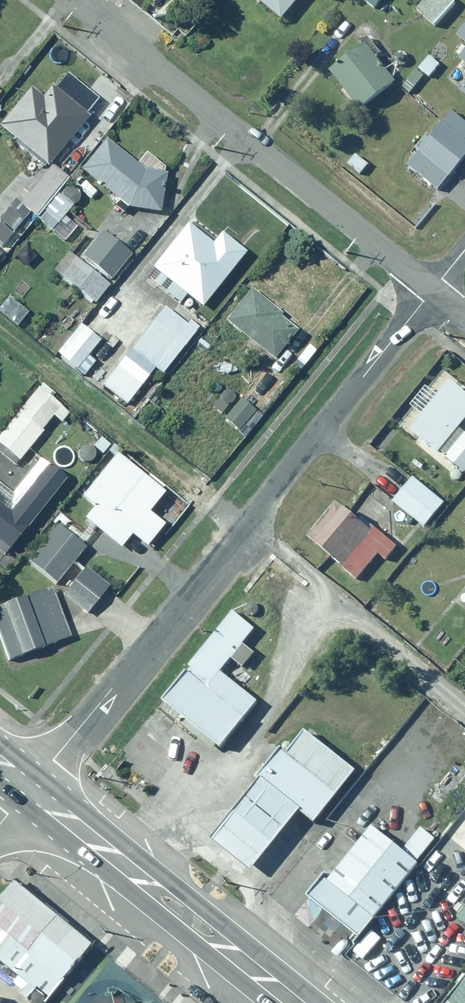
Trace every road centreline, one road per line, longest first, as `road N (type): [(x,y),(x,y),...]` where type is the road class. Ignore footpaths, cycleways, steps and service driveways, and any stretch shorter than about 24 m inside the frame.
road 1 (residential): [(432,289),(29,788)]
road 2 (residential): [(76,0),(432,289)]
road 3 (trunk): [(29,788),(294,1002)]

